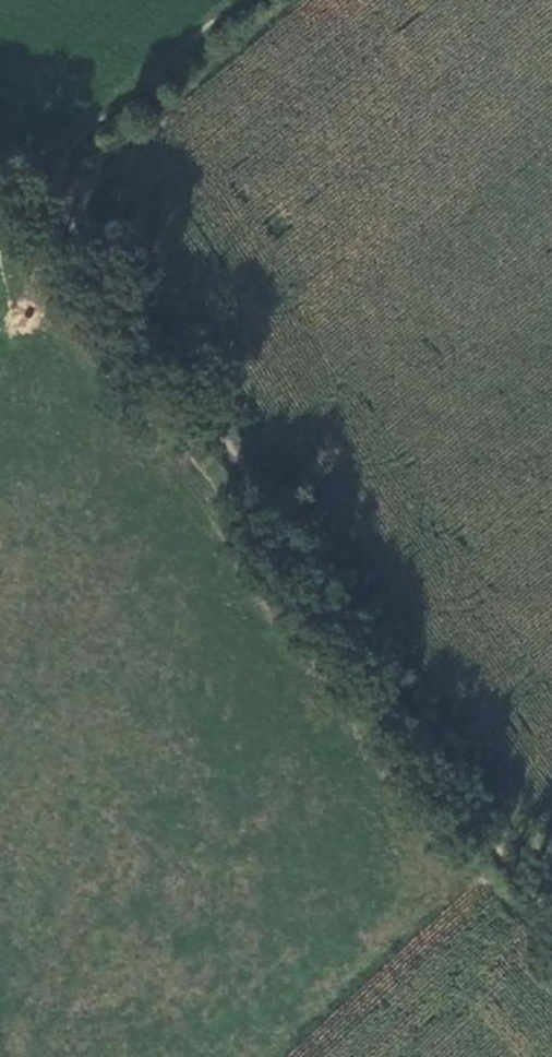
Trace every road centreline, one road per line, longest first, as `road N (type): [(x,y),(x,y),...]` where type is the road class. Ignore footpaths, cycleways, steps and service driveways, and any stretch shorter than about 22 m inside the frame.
road 1 (track): [(259,0),(119,109),(55,211),(551,910)]

